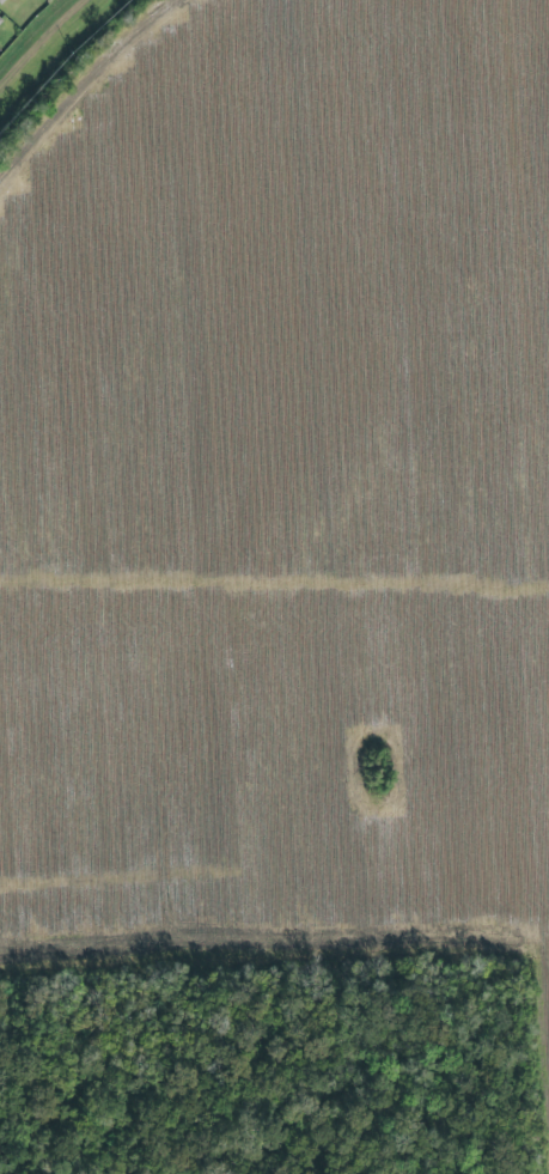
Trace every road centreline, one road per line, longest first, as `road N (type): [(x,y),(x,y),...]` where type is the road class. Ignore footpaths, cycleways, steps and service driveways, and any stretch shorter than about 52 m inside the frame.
road 1 (residential): [(153,0),(0,161)]

